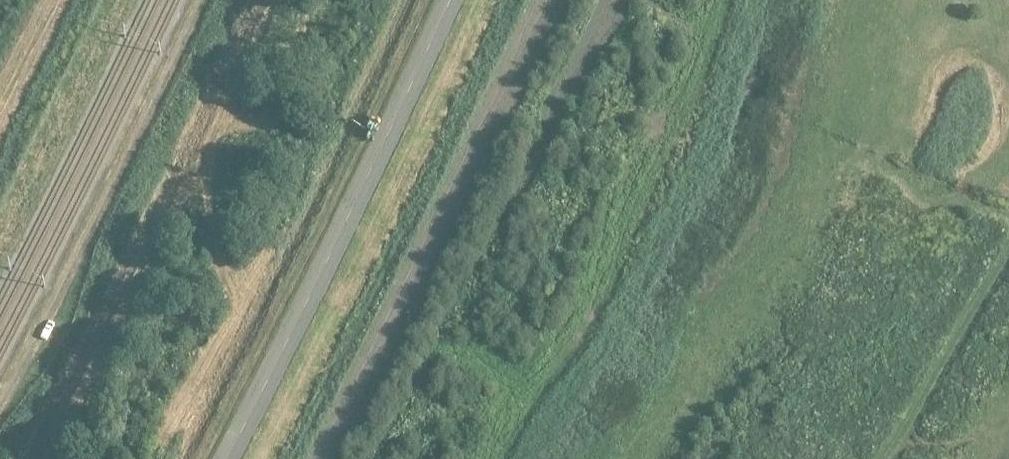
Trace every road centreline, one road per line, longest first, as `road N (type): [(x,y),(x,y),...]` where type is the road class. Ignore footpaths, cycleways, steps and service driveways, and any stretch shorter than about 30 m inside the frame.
road 1 (tertiary): [(224,458),(449,0)]
road 2 (track): [(0,416),(207,0)]

